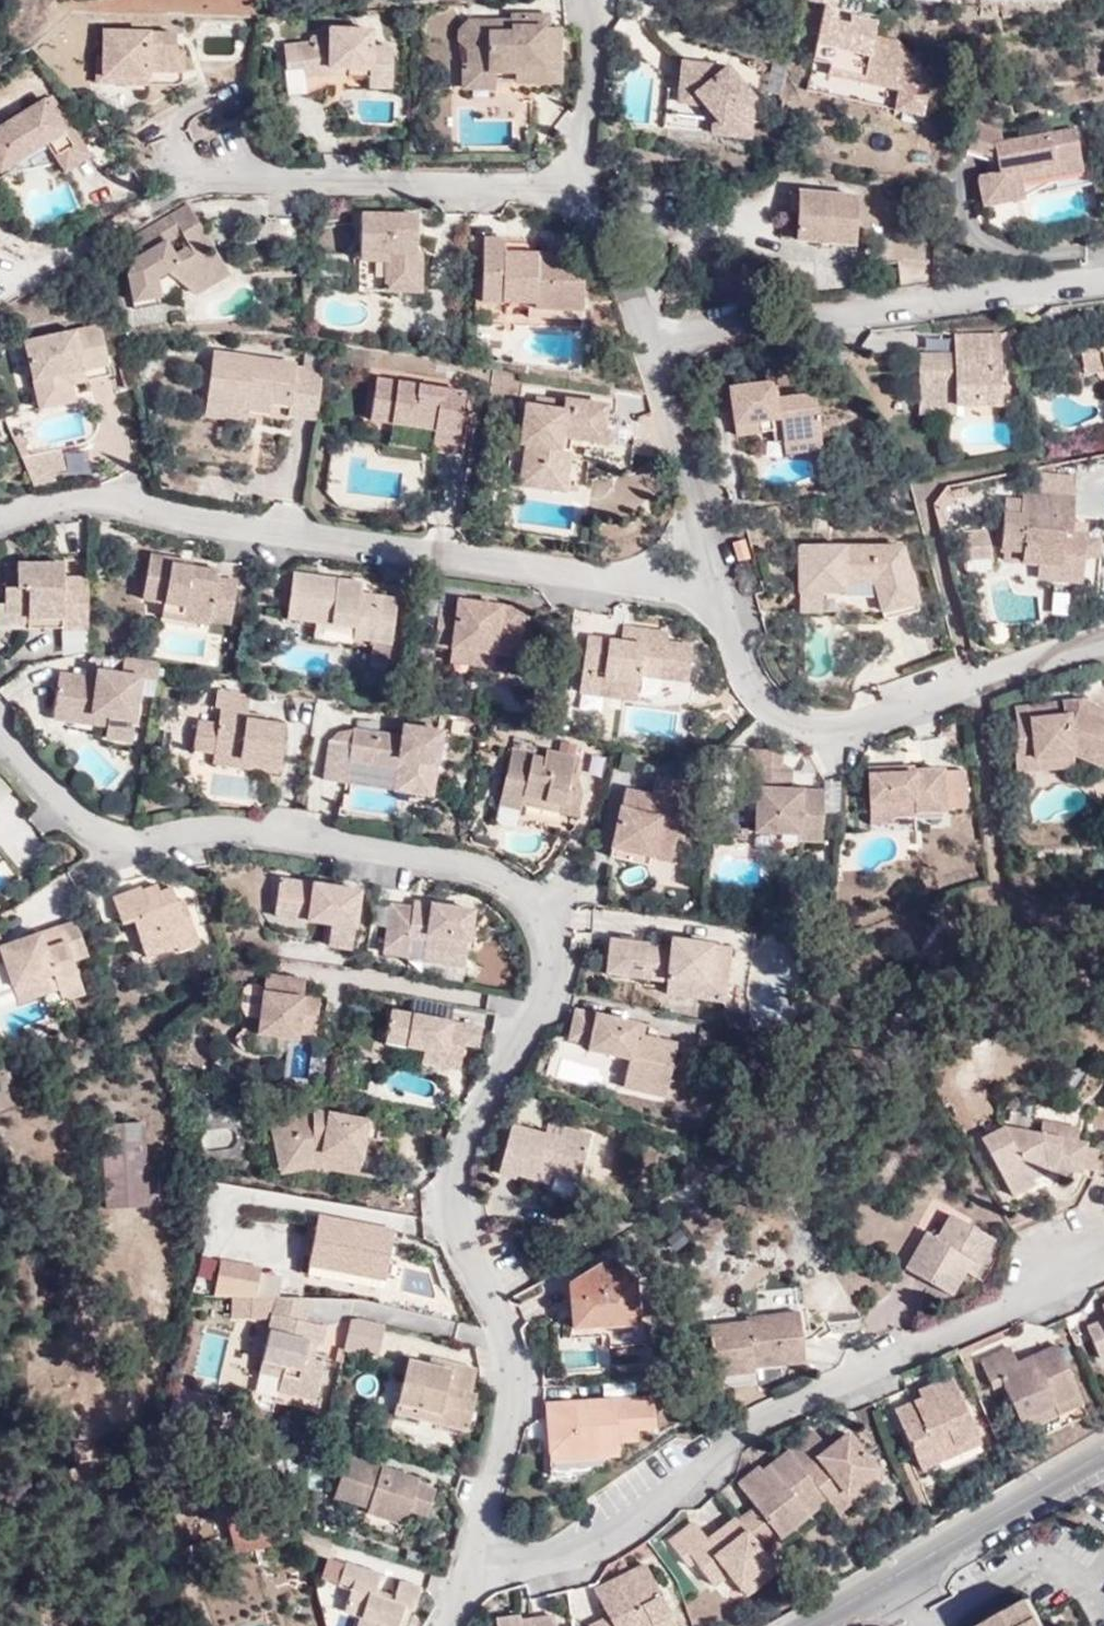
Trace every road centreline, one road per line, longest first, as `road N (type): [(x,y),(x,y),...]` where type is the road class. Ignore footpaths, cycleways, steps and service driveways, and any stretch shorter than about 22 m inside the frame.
road 1 (residential): [(468,1586),(488,1535),(516,1405),(503,1318),(454,1224),(452,1186),(463,1150),(544,1003),(554,962),(552,929),(529,899),(478,869),(237,830),(111,841),(80,821),(0,738)]
road 2 (residential): [(0,518),(102,496),(713,598)]
road 3 (residential): [(468,1586),(518,1562),(589,1547),(652,1513),(756,1424),(1019,1303),(1091,1248)]
road 4 (residential): [(713,598),(745,684),(770,711),(798,723),(833,723),(1103,639)]
road 5 (residential): [(648,343),(1103,274)]
road 6 (residential): [(586,170),(560,186),(470,196),(336,180),(200,176)]
road 7 (tertiary): [(800,1625),(1103,1451)]
road 8 (residential): [(713,598),(648,343)]
road 9 (residential): [(648,343),(586,170)]
road 10 (residential): [(586,170),(584,0)]

